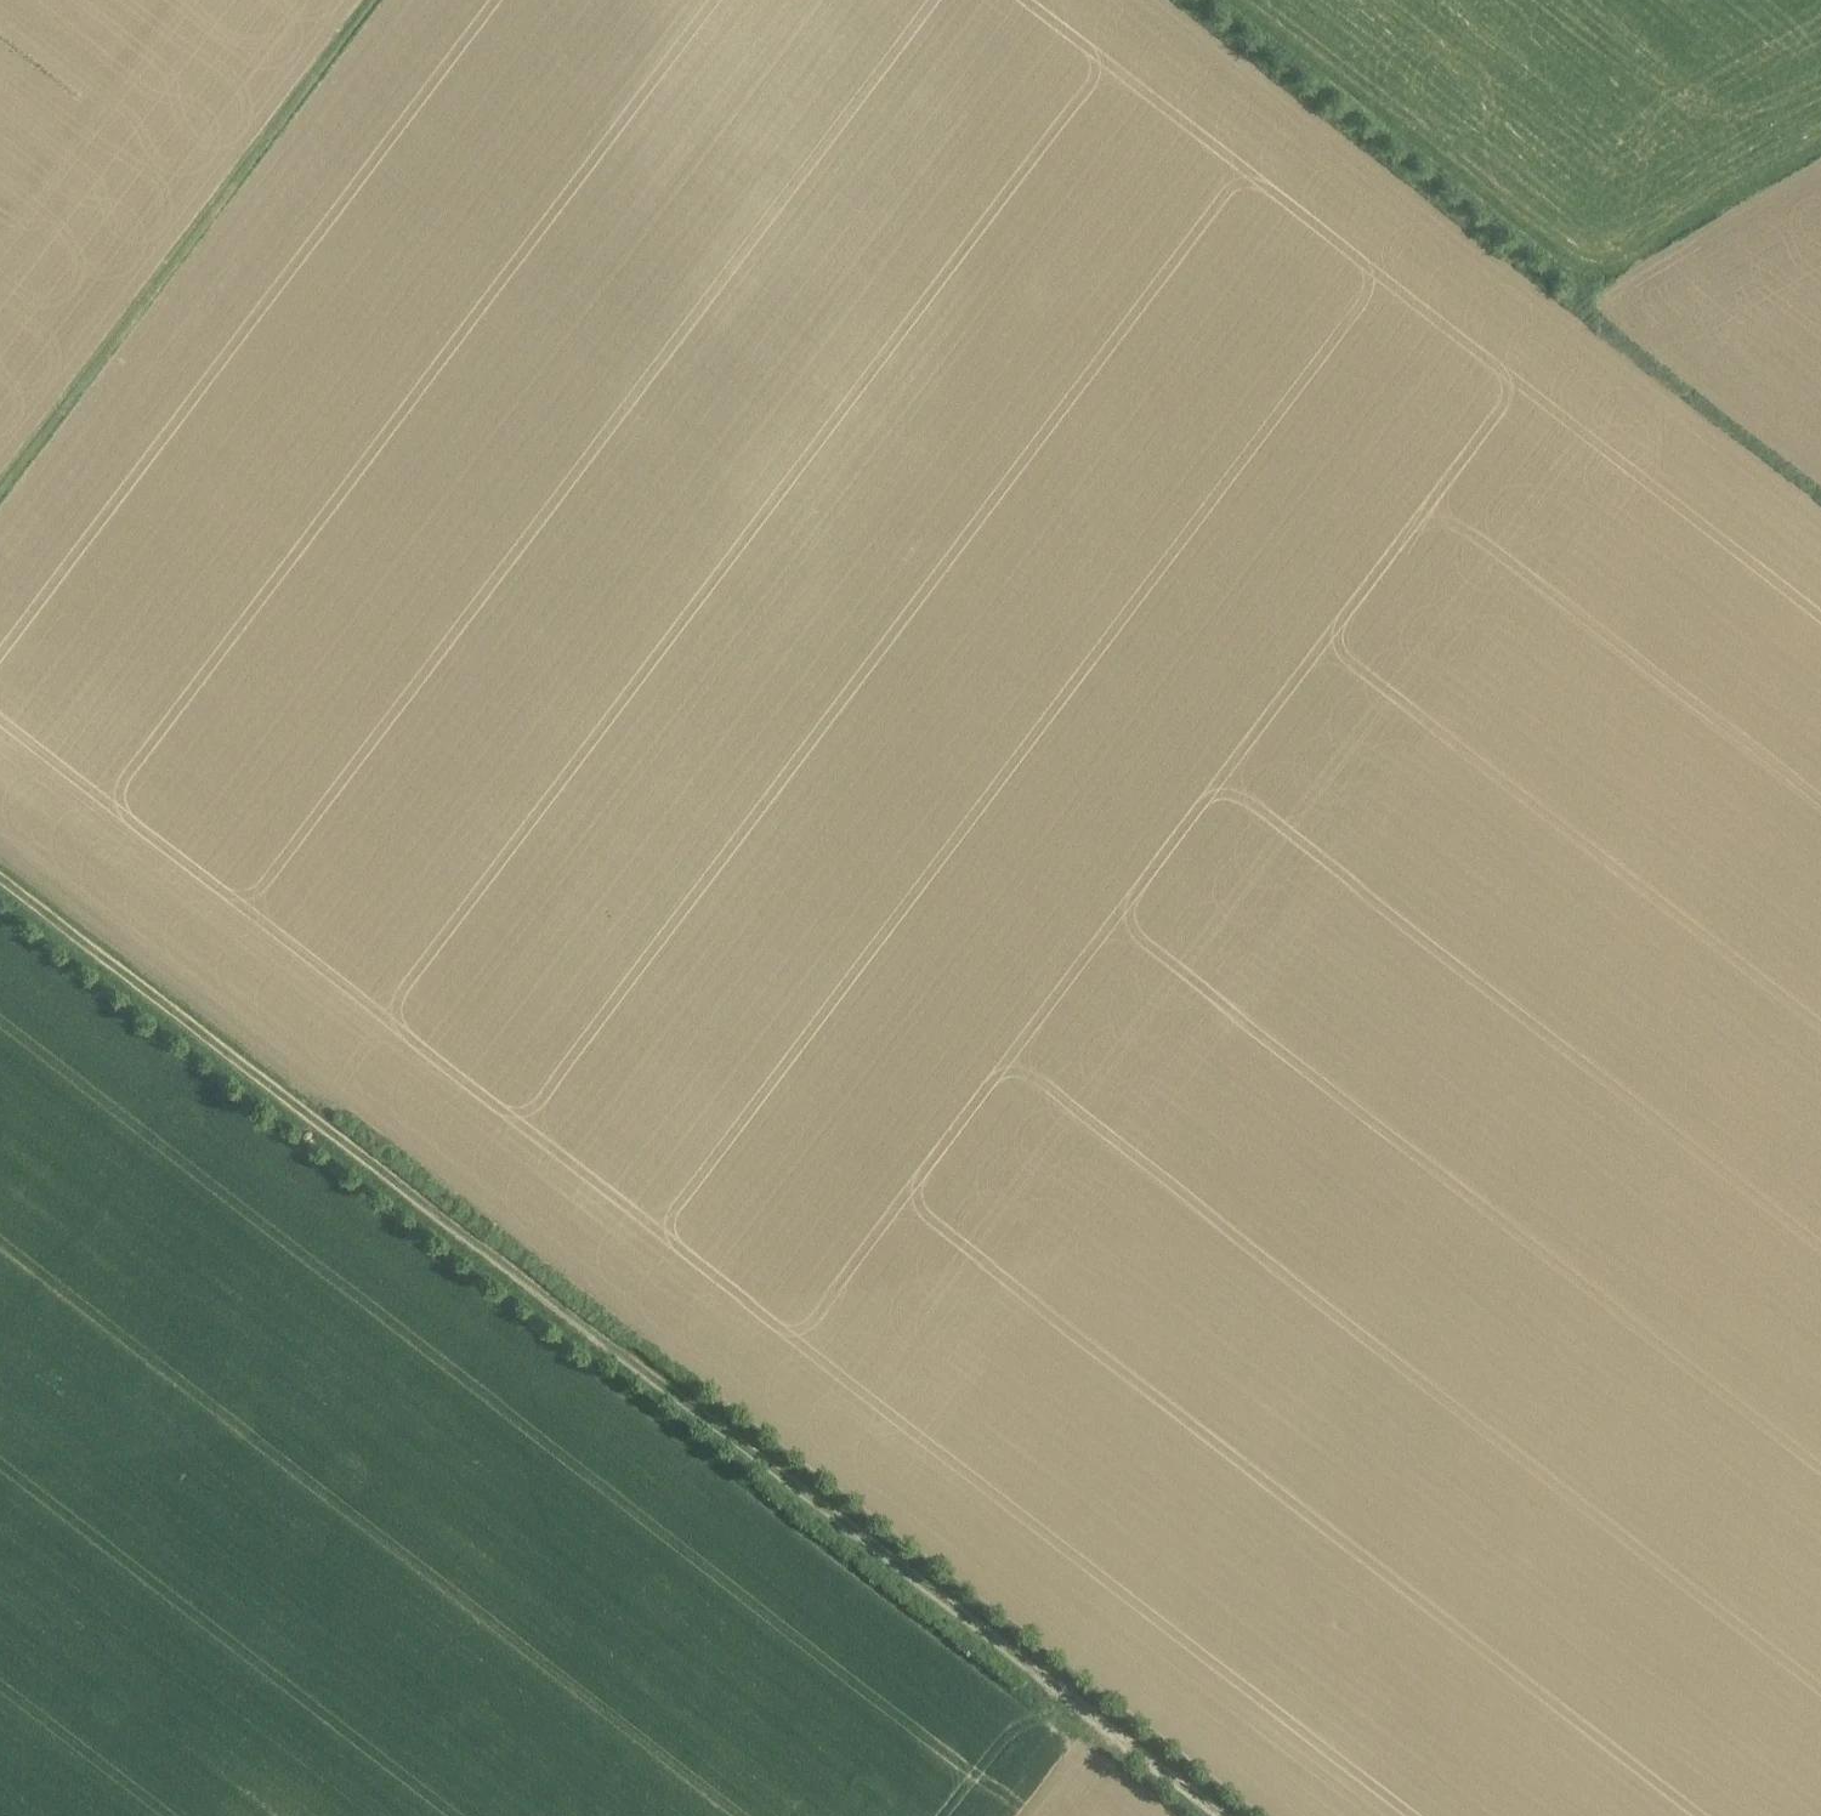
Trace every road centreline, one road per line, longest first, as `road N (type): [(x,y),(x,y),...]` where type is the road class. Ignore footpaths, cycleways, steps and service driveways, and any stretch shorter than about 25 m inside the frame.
road 1 (track): [(1239,1815),(0,862)]
road 2 (track): [(238,1045),(283,965),(765,324)]
road 3 (track): [(0,496),(370,0)]

